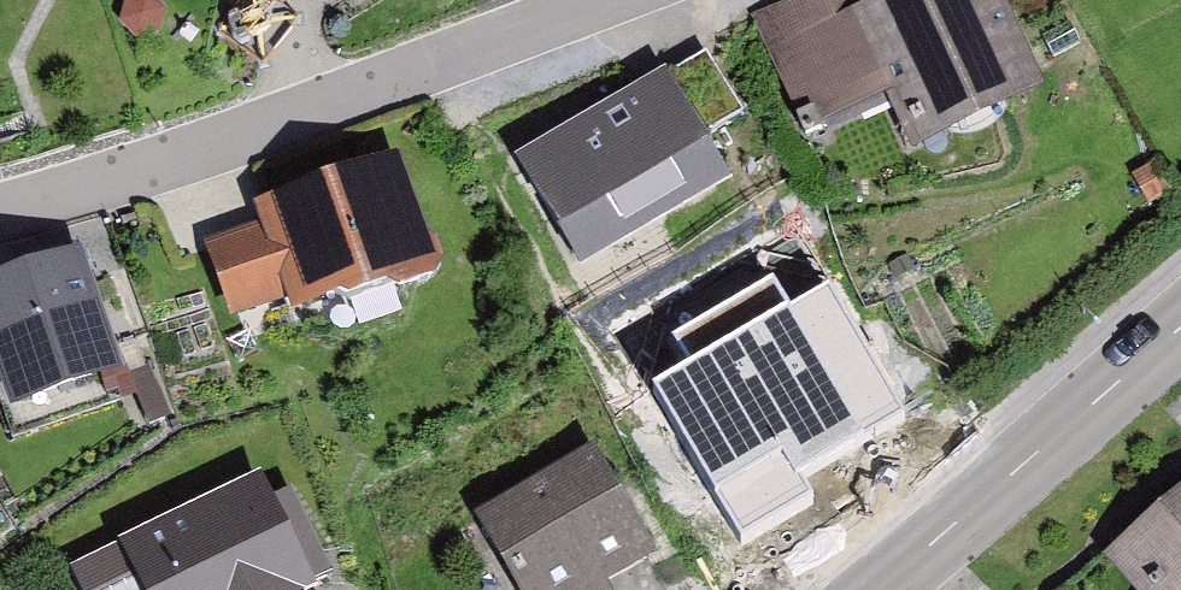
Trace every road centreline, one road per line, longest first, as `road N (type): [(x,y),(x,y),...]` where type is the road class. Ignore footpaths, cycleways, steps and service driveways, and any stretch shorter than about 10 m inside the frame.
road 1 (residential): [(681,0),(105,208),(0,238)]
road 2 (secondary): [(877,589),(1180,329)]

